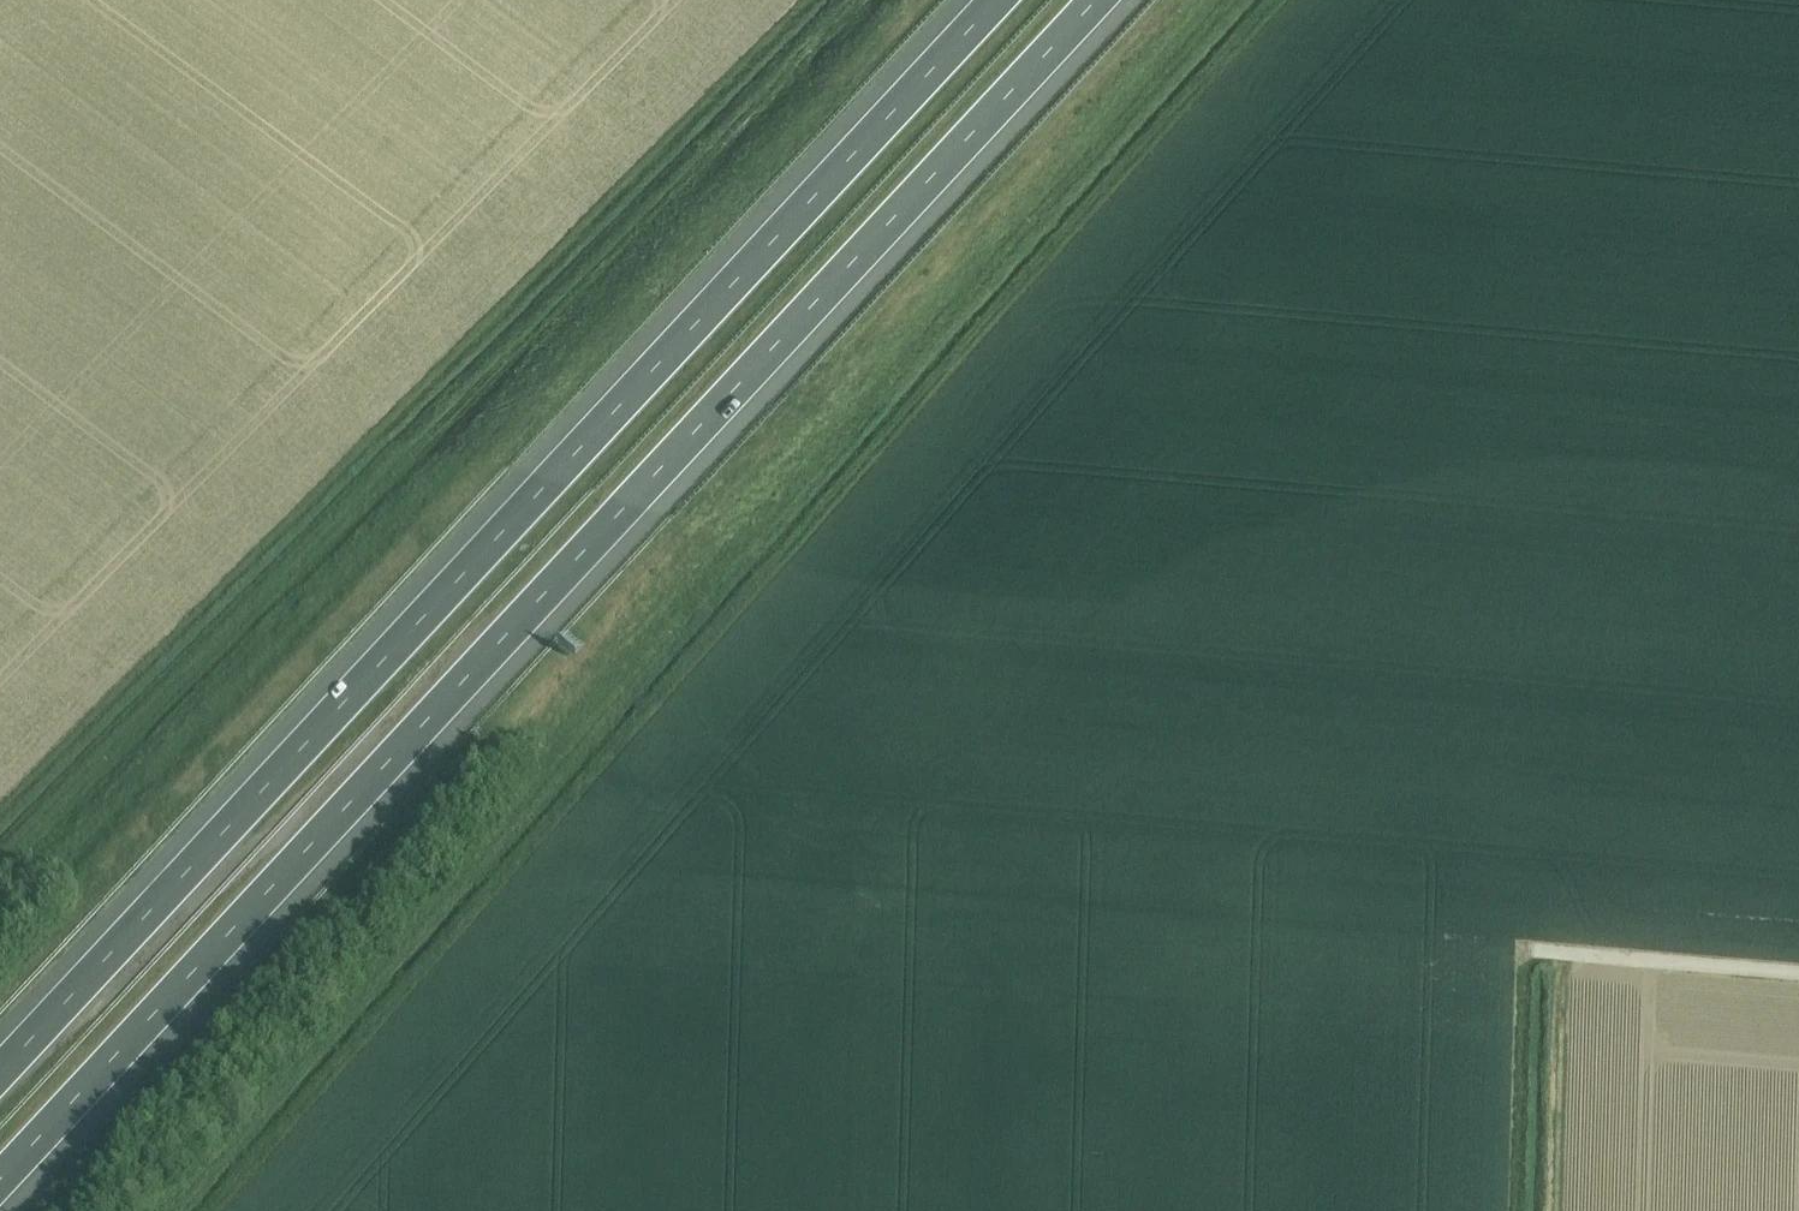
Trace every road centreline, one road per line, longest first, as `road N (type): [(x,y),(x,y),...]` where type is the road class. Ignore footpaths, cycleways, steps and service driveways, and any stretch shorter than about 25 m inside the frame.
road 1 (motorway): [(0,1181),(1098,0)]
road 2 (motorway): [(1000,0),(0,1075)]

